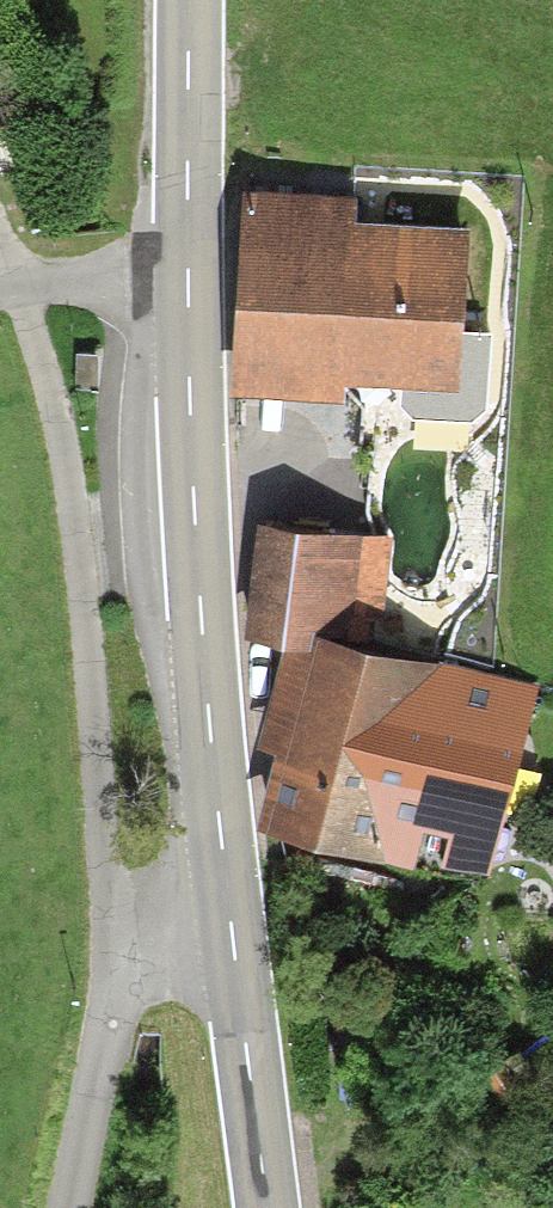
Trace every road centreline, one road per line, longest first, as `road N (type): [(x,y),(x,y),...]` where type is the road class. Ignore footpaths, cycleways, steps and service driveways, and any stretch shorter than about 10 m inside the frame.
road 1 (secondary): [(188,0),(189,392),(224,908)]
road 2 (track): [(115,930),(94,836),(81,574),(0,266)]
road 3 (residential): [(224,908),(115,930),(68,1207)]
road 4 (secondary): [(224,908),(262,1207)]
road 5 (track): [(0,286),(188,270)]

